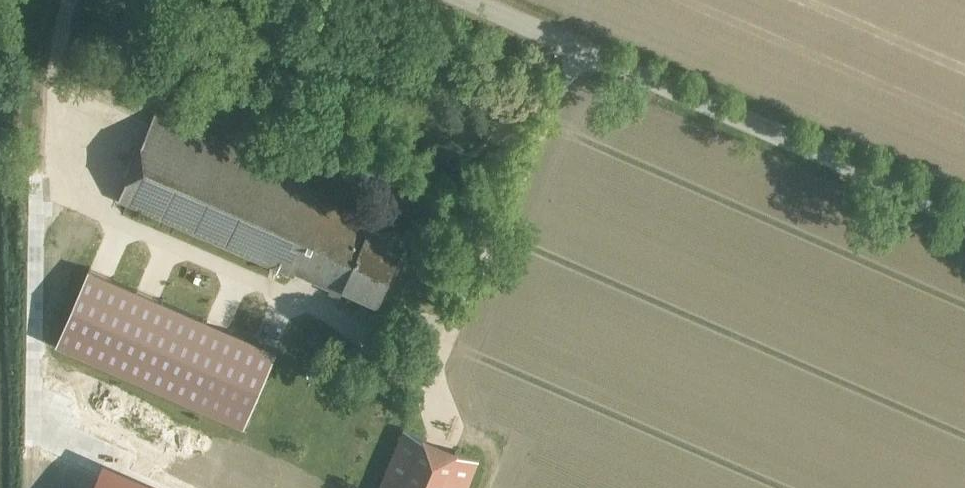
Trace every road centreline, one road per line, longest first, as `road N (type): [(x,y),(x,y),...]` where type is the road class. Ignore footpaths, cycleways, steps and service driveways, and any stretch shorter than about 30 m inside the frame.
road 1 (tertiary): [(964,212),(469,0)]
road 2 (track): [(33,487),(29,322),(55,192),(57,83),(75,0)]
road 3 (track): [(578,47),(428,372),(446,423),(442,434)]
road 4 (track): [(55,192),(285,293),(304,292),(314,279)]

